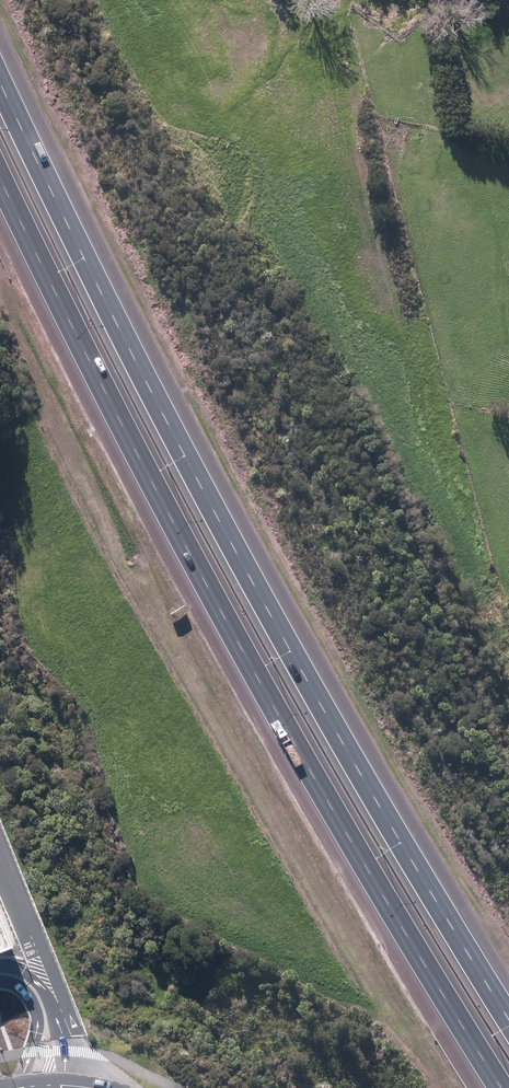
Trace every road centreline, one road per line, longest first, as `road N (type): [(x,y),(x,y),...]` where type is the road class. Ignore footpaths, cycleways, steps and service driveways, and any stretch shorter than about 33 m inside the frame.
road 1 (motorway): [(0,86),(277,626),(508,1020)]
road 2 (motorway): [(502,1087),(332,816),(181,540),(0,181)]

